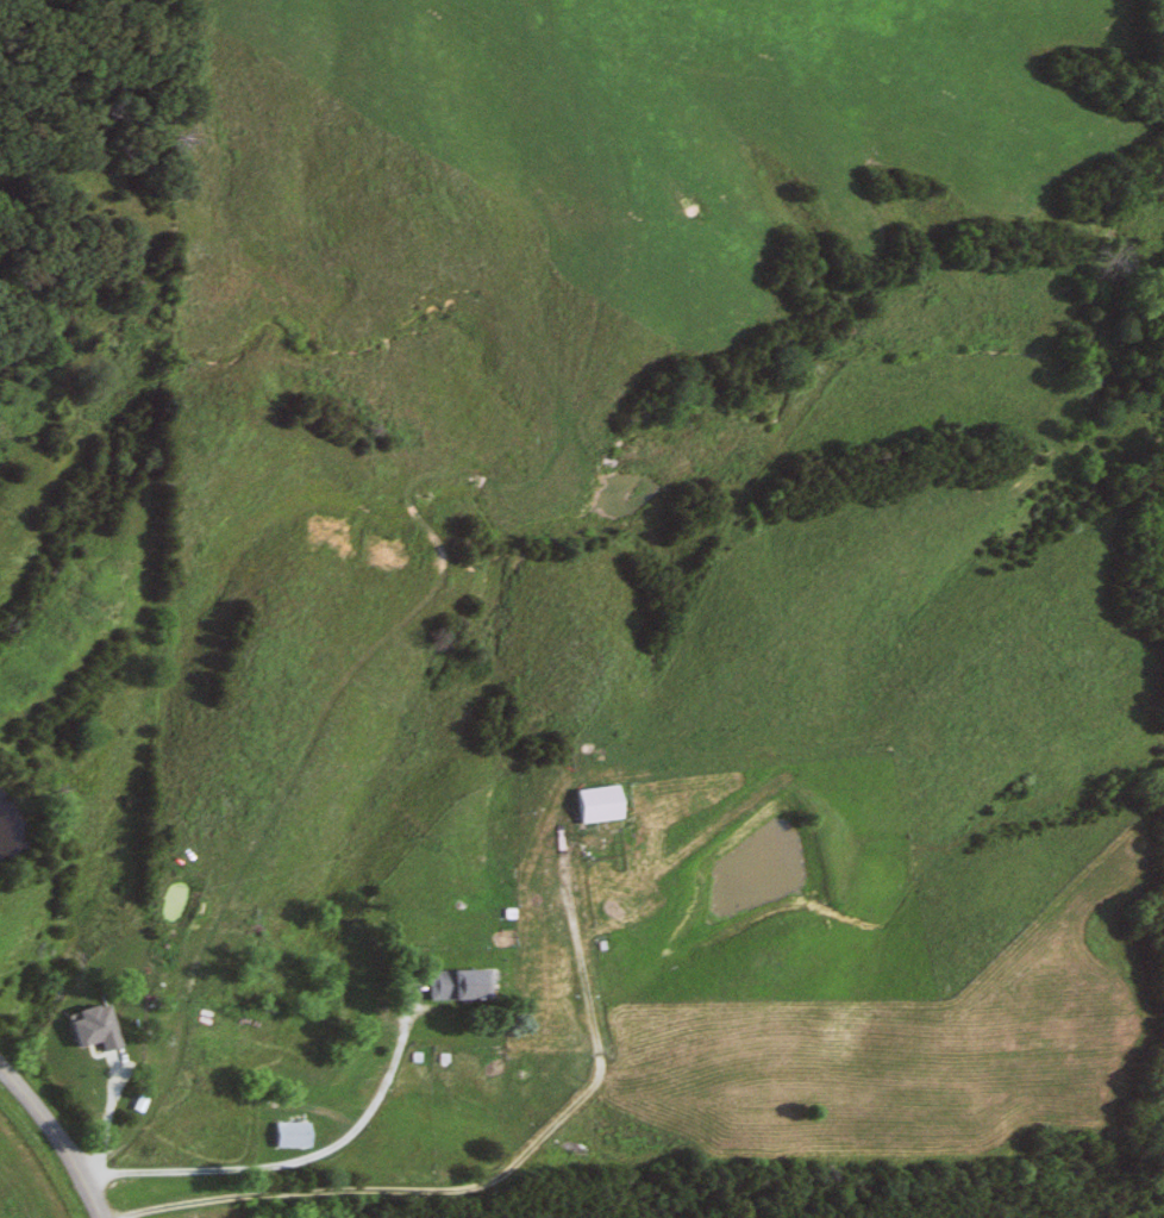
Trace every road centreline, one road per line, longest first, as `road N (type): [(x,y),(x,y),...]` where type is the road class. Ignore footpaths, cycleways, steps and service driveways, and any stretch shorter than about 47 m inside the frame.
road 1 (tertiary): [(101,1217),(83,1176),(0,1069)]

